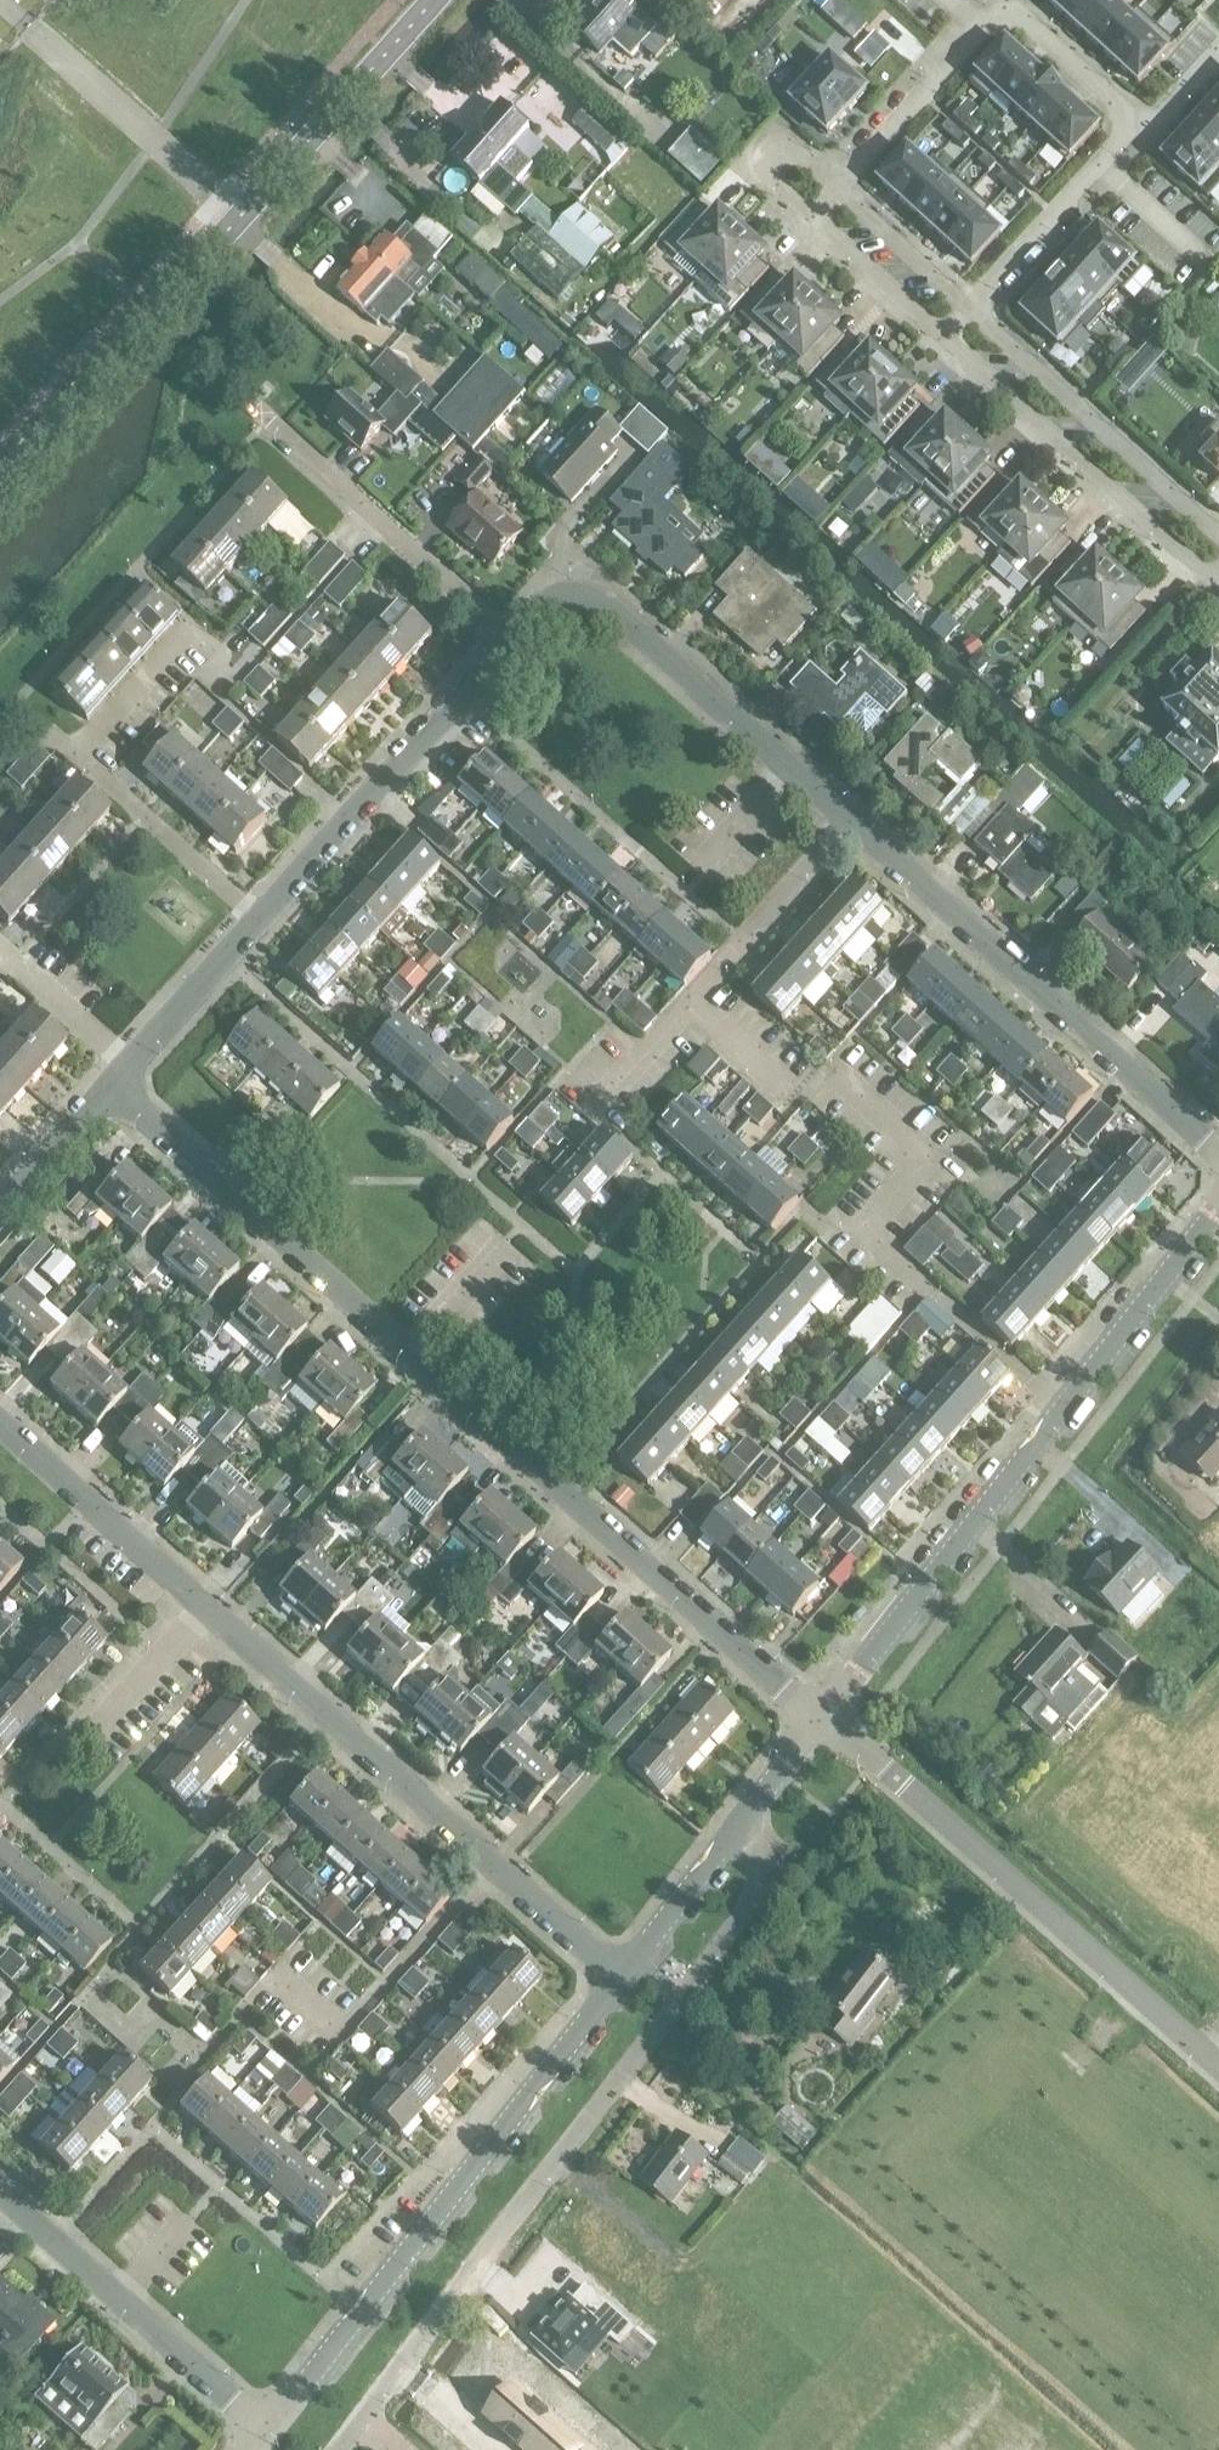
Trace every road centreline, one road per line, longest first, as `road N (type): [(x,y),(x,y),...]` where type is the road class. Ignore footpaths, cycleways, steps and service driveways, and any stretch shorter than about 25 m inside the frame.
road 1 (residential): [(822,1714),(115,1086)]
road 2 (unclassified): [(335,2449),(759,1888),(757,1851),(735,1824)]
road 3 (residential): [(968,307),(1128,129),(1124,107),(1024,19),(1009,18),(983,28),(838,188)]
road 4 (tertiary): [(0,486),(433,0)]
road 5 (residential): [(270,2434),(619,1977)]
road 6 (unclassified): [(822,1714),(1218,2067)]
road 7 (residential): [(1067,1409),(866,1230),(931,1158),(834,1071)]
road 8 (residential): [(1218,1145),(850,821)]
road 9 (residential): [(850,821),(604,604),(579,597),(543,607),(513,641)]
road 10 (residential): [(261,922),(79,756),(190,628)]
road 11 (residential): [(822,1714),(1067,1409)]
road 12 (residential): [(495,1860),(204,1609)]
road 13 (residential): [(261,922),(513,641)]
road 14 (residential): [(945,332),(1218,583)]
road 15 (residential): [(270,2434),(0,2192)]
road 16 (residential): [(513,641),(250,401)]
road 17 (residential): [(1218,534),(968,307)]
road 18 (residential): [(284,1983),(338,2031),(495,1860)]
road 19 (residential): [(204,1609),(0,1423)]
road 20 (residential): [(1067,1409),(1218,1210)]
road 21 (residential): [(850,821),(689,999)]
road 22 (track): [(458,2287),(627,2449)]
road 23 (residential): [(133,1066),(261,922)]
road 24 (residential): [(619,1977),(735,1824)]
road 25 (residential): [(838,188),(785,142),(764,147),(764,168),(814,215)]
road 26 (residential): [(968,307),(838,188)]
road 27 (residential): [(133,1066),(0,951)]
road 28 (residential): [(814,215),(945,332)]
road 29 (residential): [(0,1214),(115,1086)]
road 30 (residential): [(619,1977),(495,1860)]
road 31 (residential): [(97,1729),(204,1609)]
road 32 (residential): [(689,999),(593,1111)]
road 33 (residential): [(795,1094),(689,999)]
road 34 (residential): [(735,1824),(822,1714)]

